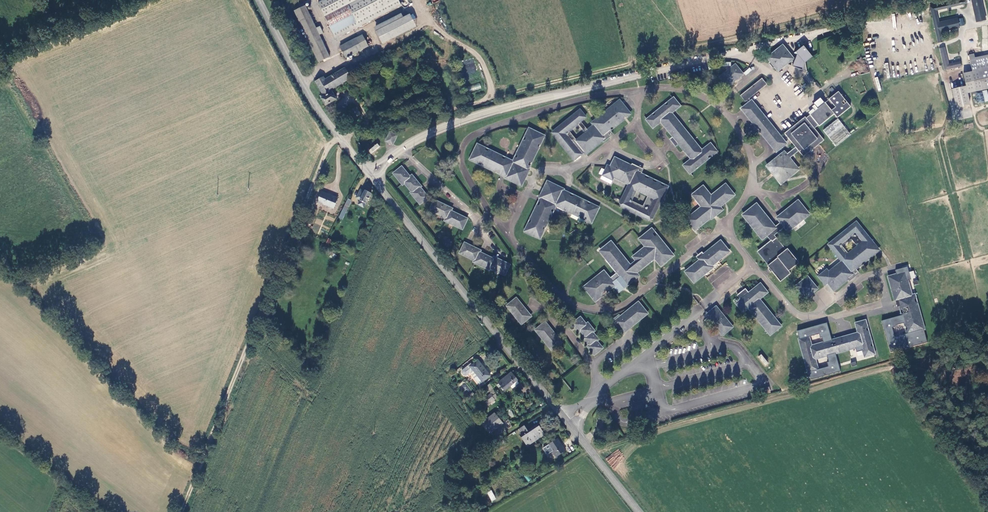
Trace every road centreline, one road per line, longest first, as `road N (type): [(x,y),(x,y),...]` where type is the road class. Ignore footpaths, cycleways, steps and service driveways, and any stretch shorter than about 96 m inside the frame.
road 1 (unclassified): [(370,175),(446,124),(854,26)]
road 2 (track): [(180,511),(338,137)]
road 3 (tertiary): [(370,175),(567,421)]
road 4 (tertiary): [(259,0),(314,104),(370,175)]
road 5 (unclassified): [(567,421),(704,307)]
road 6 (track): [(145,0),(0,56)]

